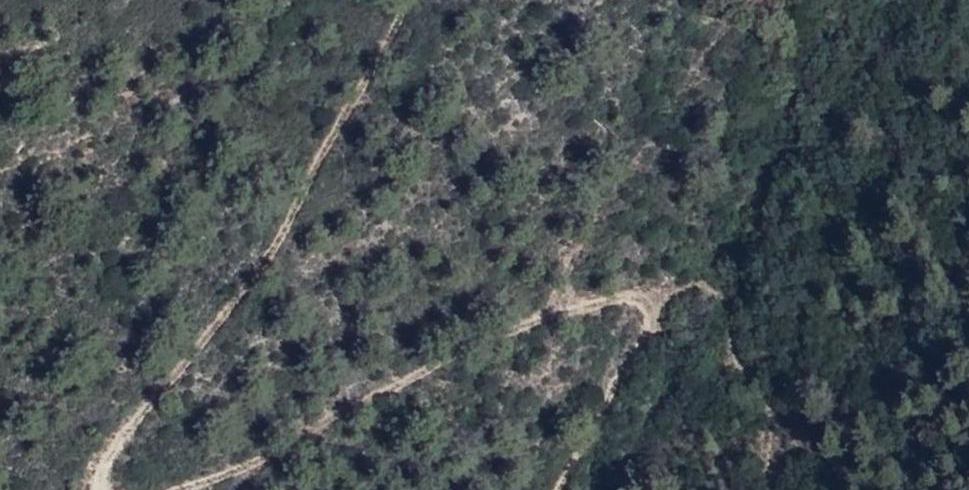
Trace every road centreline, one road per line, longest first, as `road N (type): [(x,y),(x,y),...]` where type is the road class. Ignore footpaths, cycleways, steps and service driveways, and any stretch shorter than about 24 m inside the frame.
road 1 (track): [(405,0),(290,220),(118,441),(100,482),(105,489)]
road 2 (track): [(173,489),(263,455),(537,315),(628,298),(647,302)]
road 3 (track): [(647,302),(647,323),(625,375),(558,489)]

